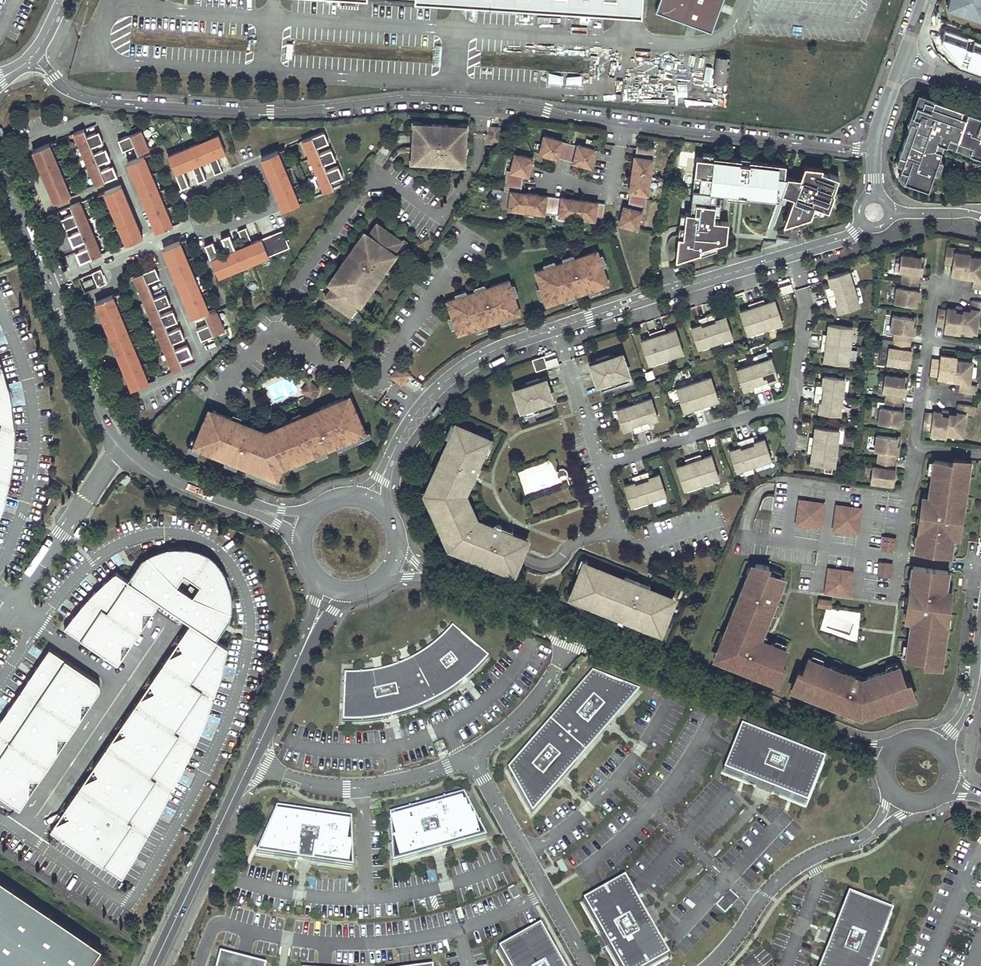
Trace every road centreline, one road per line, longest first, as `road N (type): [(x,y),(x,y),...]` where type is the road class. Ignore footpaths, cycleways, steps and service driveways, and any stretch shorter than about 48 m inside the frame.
road 1 (residential): [(874,152),(480,103),(403,99),(298,112),(100,102),(63,87),(33,58)]
road 2 (residential): [(390,461),(441,386),(501,348),(851,238),(864,224)]
road 3 (unclassified): [(308,529),(197,486),(133,445),(100,400),(0,162)]
road 4 (residential): [(571,634),(859,747)]
road 5 (residential): [(905,800),(866,837),(775,881),(711,965)]
road 6 (residential): [(588,965),(472,756)]
road 7 (residential): [(472,756),(360,787),(315,784),(251,760)]
road 8 (residential): [(154,965),(251,760)]
road 9 (residential): [(472,756),(542,693),(571,634)]
road 10 (residential): [(433,578),(571,634)]
road 11 (residential): [(251,760),(304,648)]

